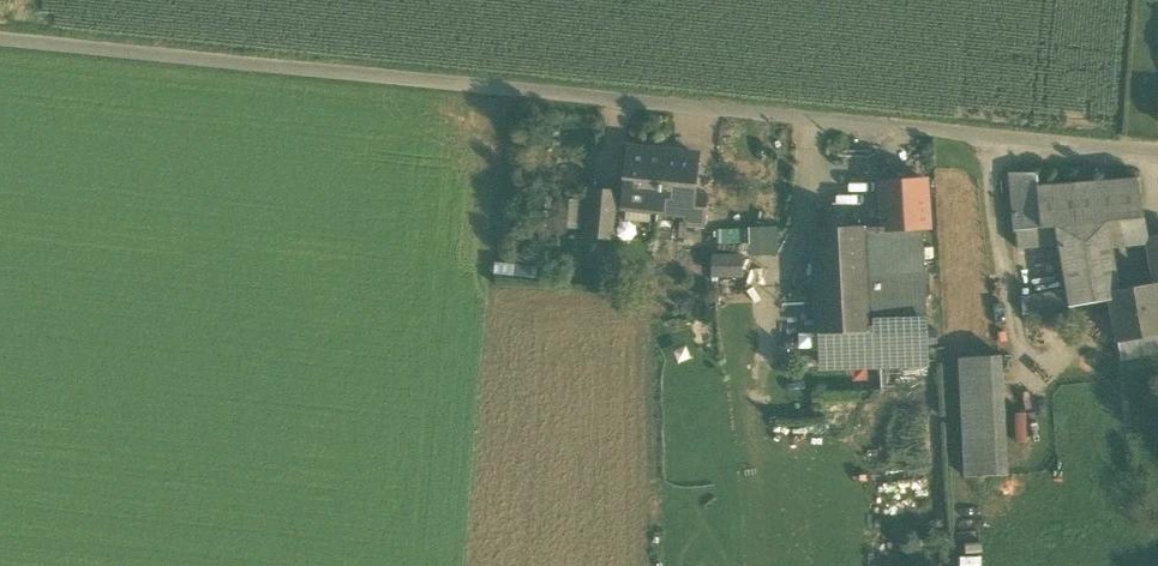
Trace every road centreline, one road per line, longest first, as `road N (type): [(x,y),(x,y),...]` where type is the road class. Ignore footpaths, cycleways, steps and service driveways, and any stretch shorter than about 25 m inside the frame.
road 1 (residential): [(1157,153),(507,89)]
road 2 (track): [(507,89),(0,39)]

